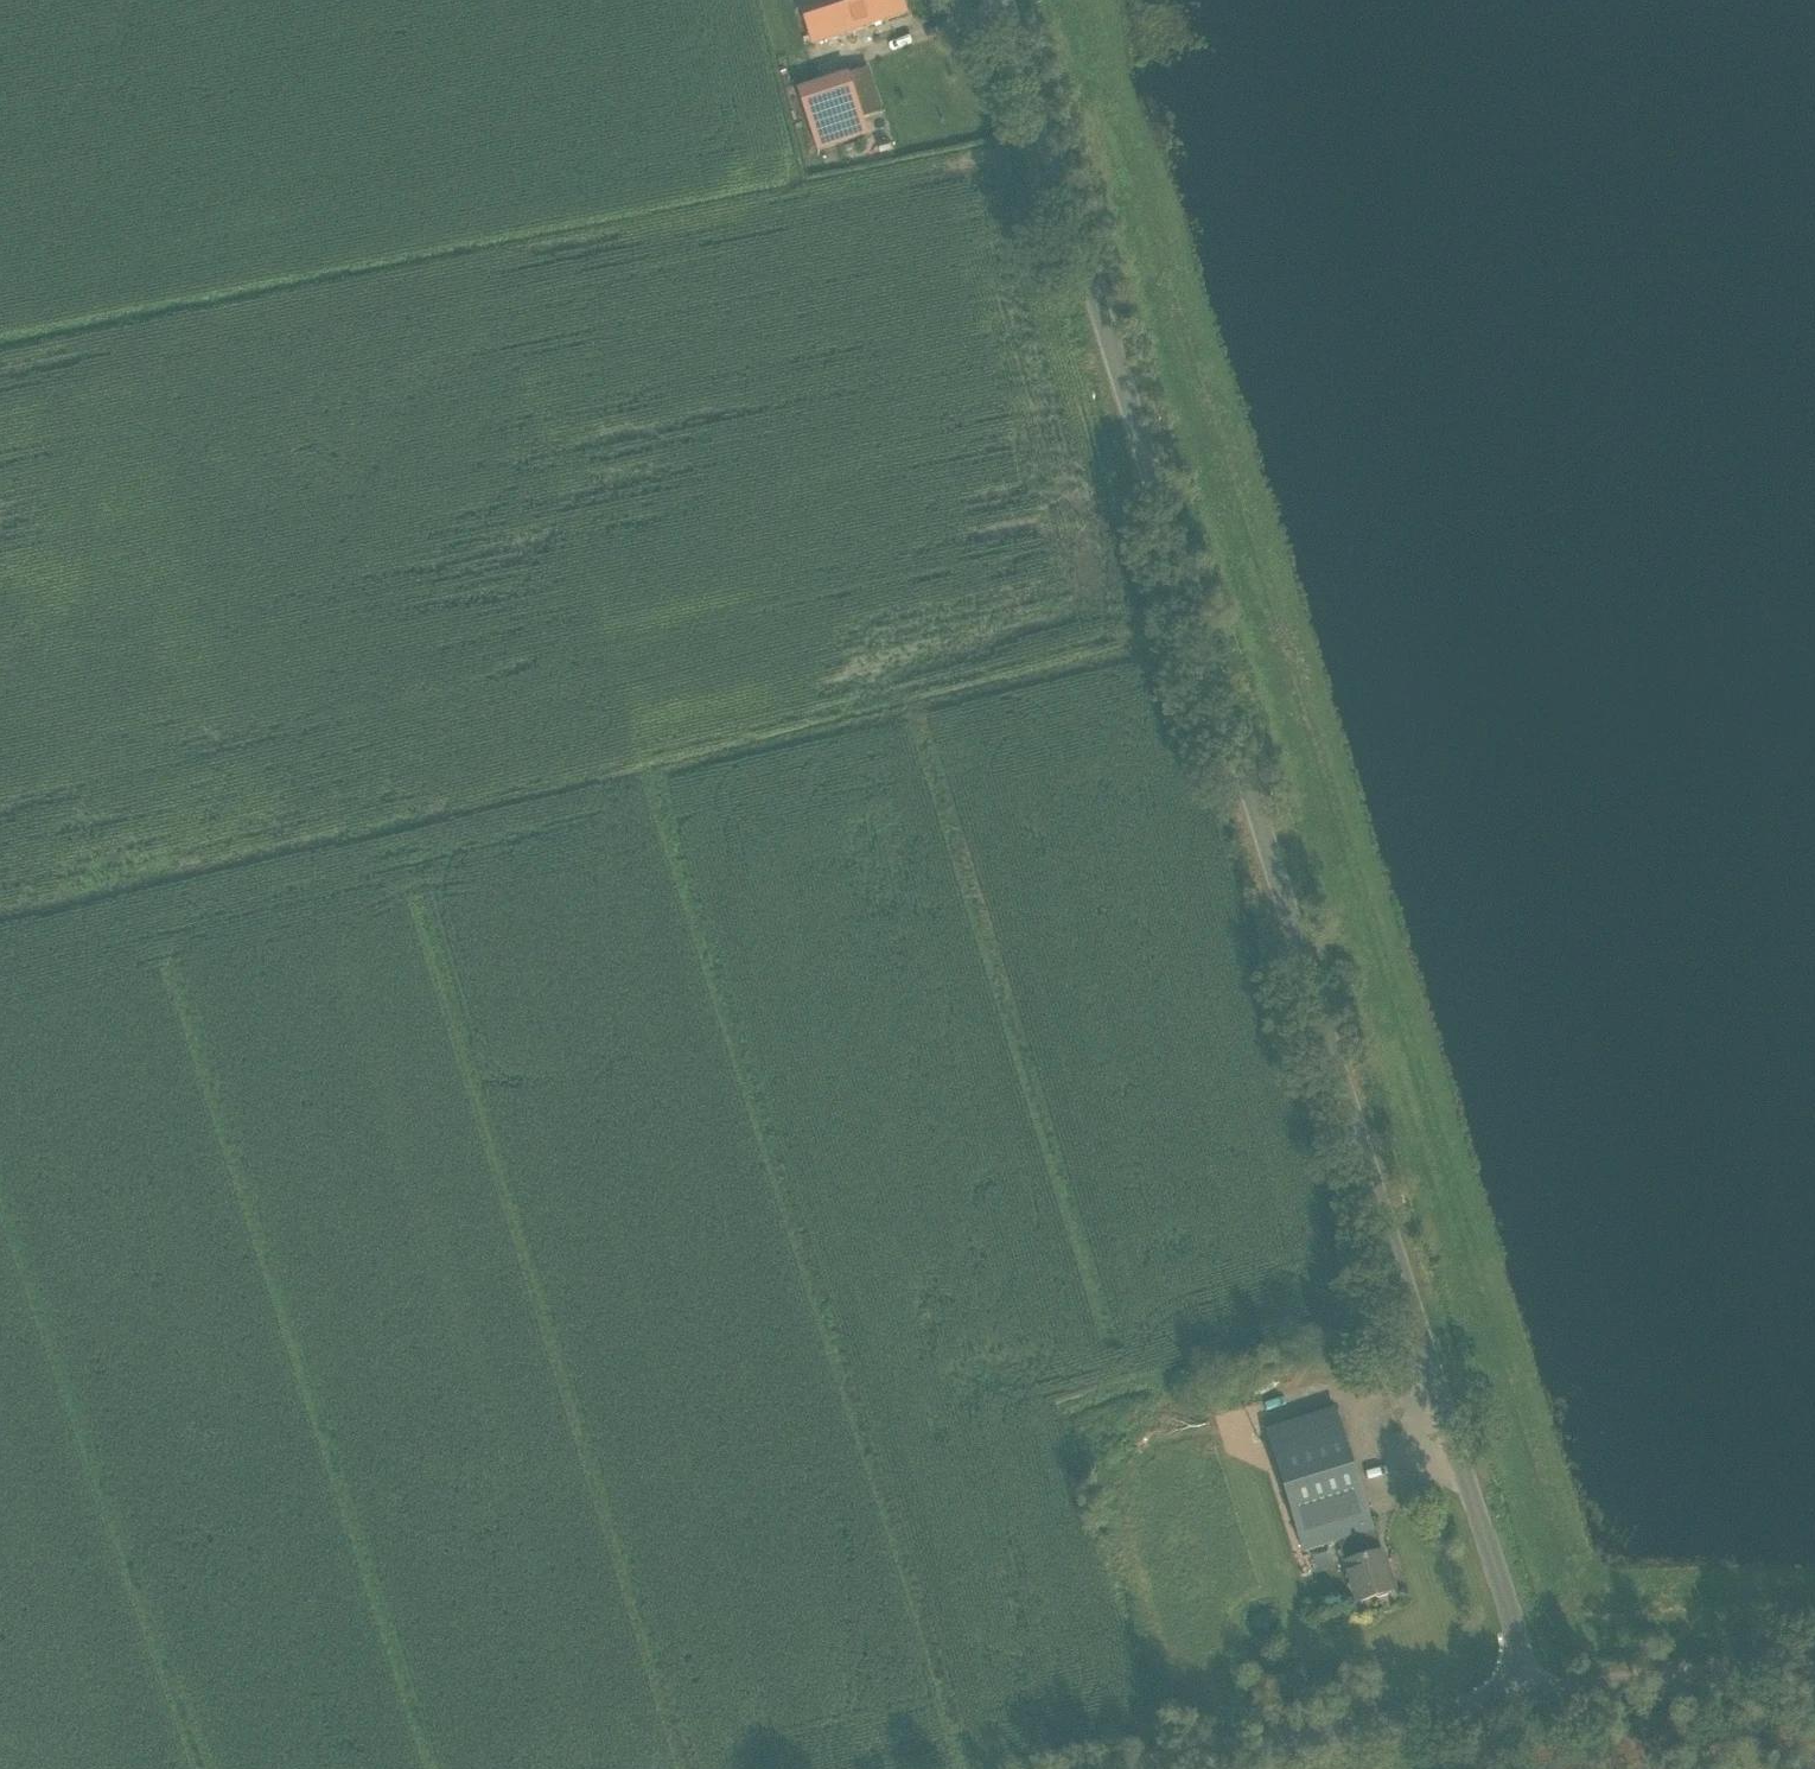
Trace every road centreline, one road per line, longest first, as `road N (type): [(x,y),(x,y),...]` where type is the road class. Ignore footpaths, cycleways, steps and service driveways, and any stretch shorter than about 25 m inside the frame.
road 1 (unclassified): [(1511,1695),(995,0)]
road 2 (unclassified): [(1187,1768),(1511,1695)]
road 3 (unclassified): [(1511,1695),(1814,1664)]

